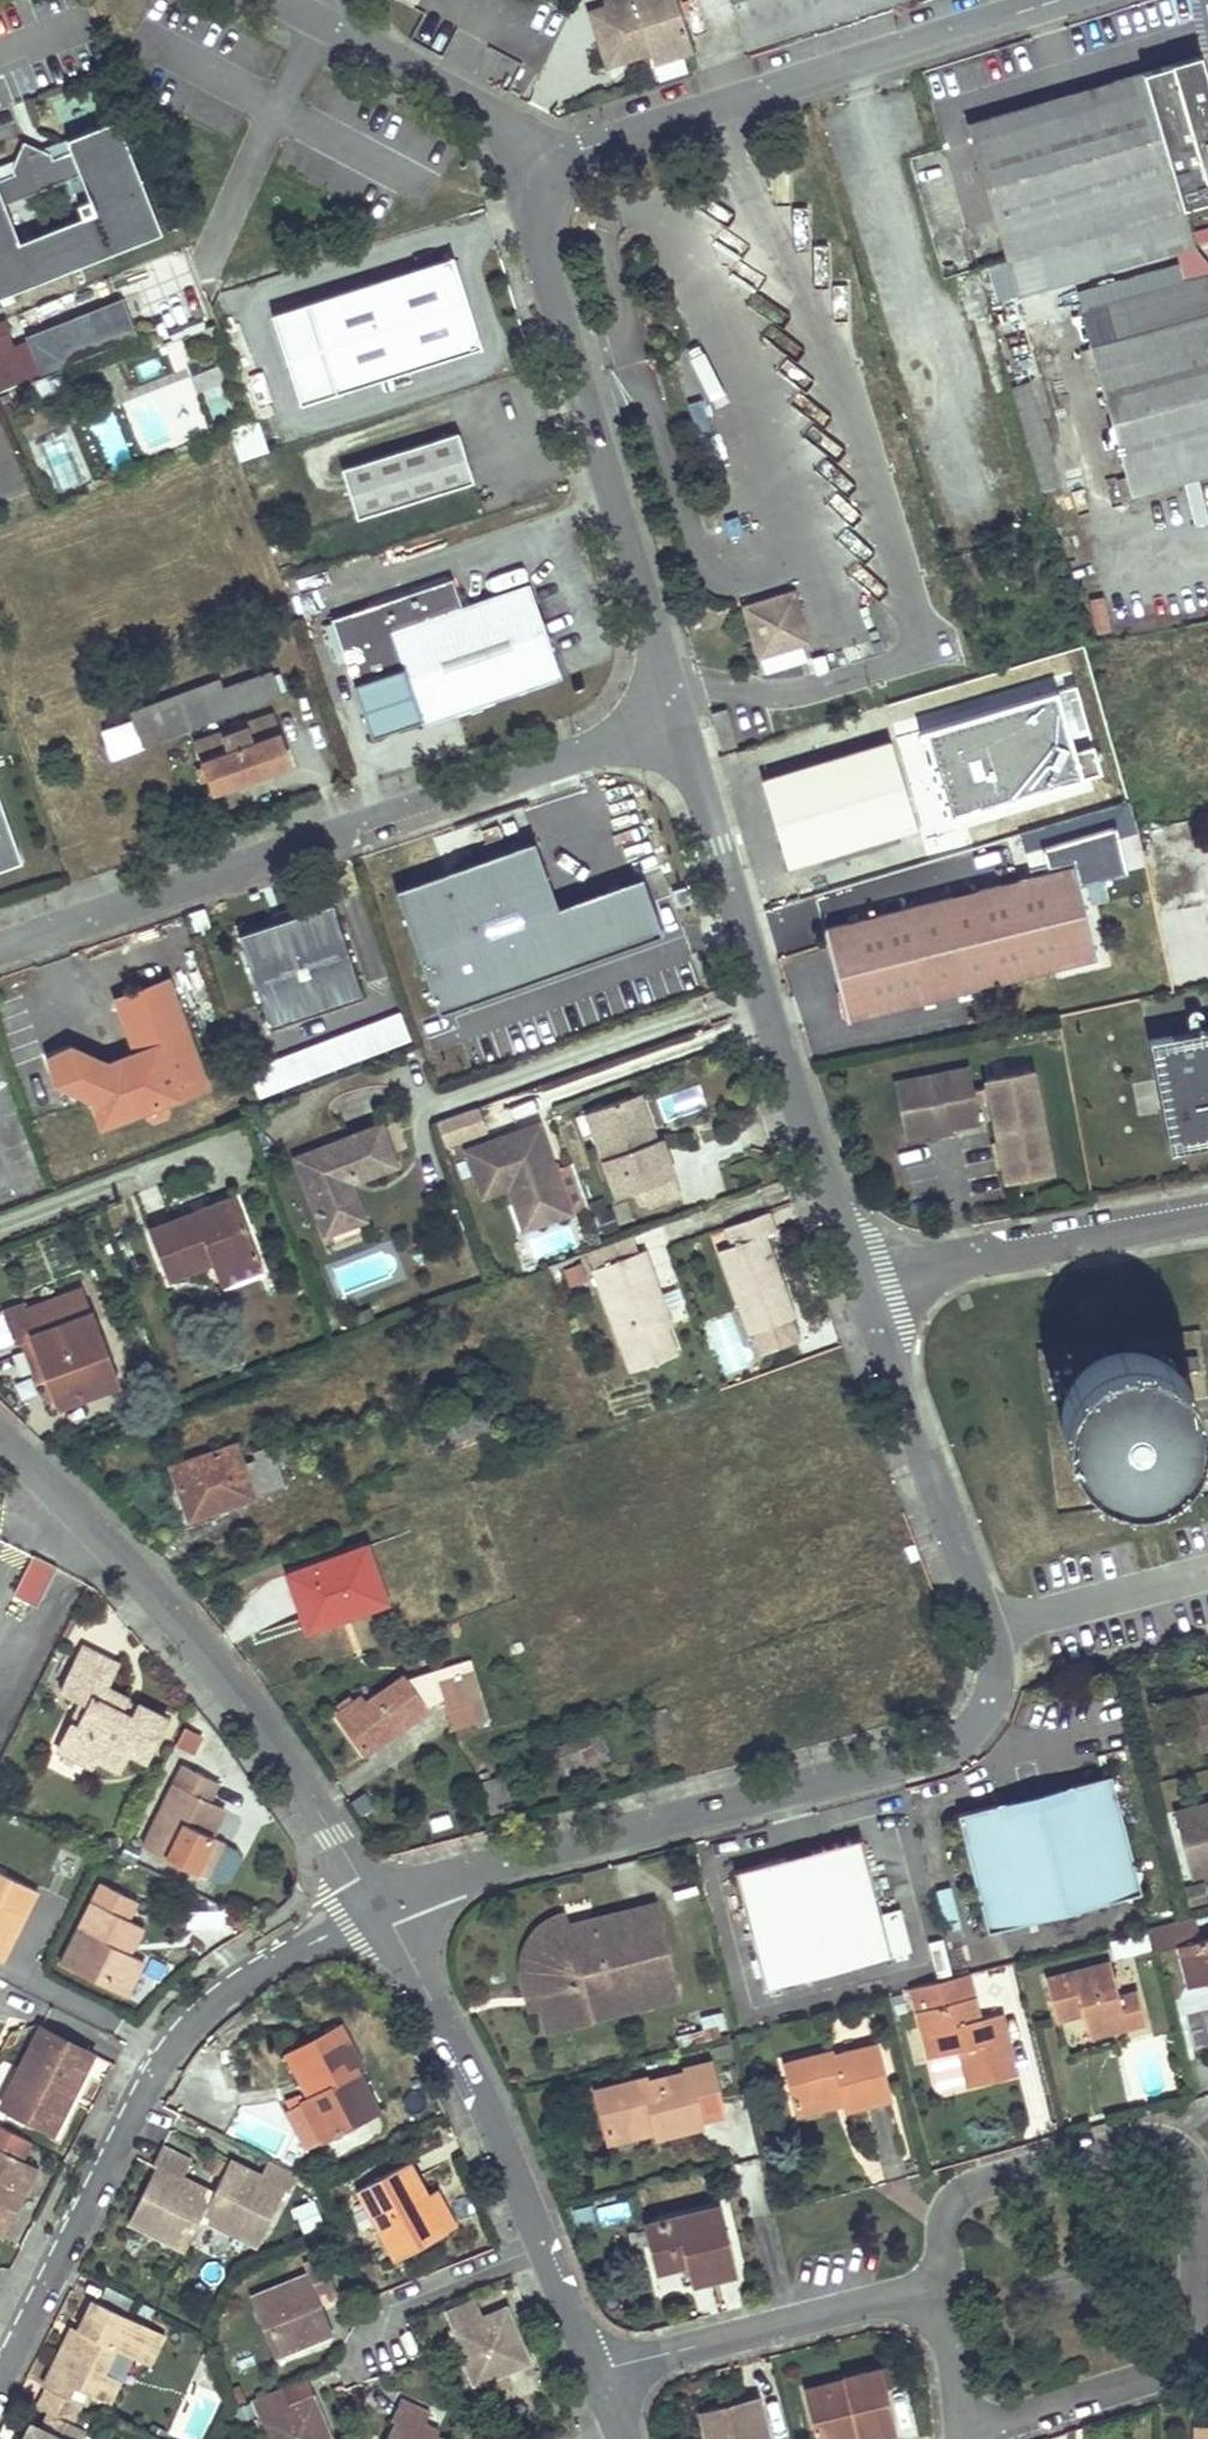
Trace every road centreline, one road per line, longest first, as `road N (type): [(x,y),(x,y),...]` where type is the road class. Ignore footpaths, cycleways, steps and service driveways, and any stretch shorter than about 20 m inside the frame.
road 1 (residential): [(947,2286),(947,2212),(981,2182),(1138,2143),(1163,2145),(1191,2172),(1194,2321),(1173,2363),(960,2435)]
road 2 (residential): [(379,1903),(933,1753),(966,1732),(987,1700),(990,1632)]
road 3 (residential): [(0,945),(670,718)]
road 4 (residential): [(0,2369),(163,2050),(230,1985),(379,1903)]
road 5 (residential): [(379,1903),(264,1732),(156,1597),(0,1435)]
road 6 (residential): [(858,1276),(670,718)]
road 7 (residential): [(670,718),(532,214),(547,160)]
road 8 (residential): [(547,160),(1055,0)]
road 9 (residential): [(595,2374),(468,2072),(379,1903)]
road 10 (residential): [(990,1632),(858,1276)]
road 11 (residential): [(947,2286),(595,2374)]
road 12 (residential): [(858,1276),(1207,1208)]
road 13 (residential): [(547,160),(483,113),(304,14)]
road 14 (residential): [(990,1632),(1207,1572)]
road 15 (residential): [(960,2435),(947,2286)]

